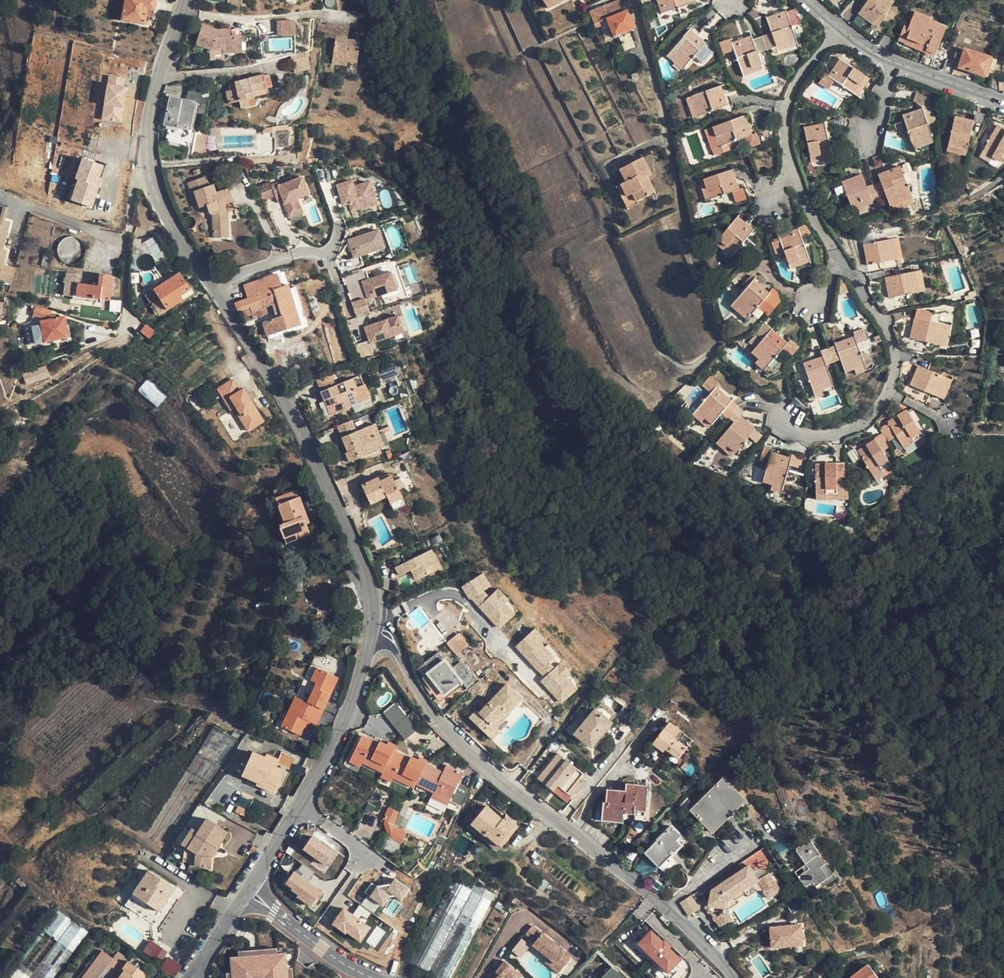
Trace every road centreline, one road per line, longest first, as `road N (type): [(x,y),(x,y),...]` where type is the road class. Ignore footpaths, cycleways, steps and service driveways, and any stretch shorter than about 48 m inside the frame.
road 1 (residential): [(841,28),(803,68),(784,128),(811,216),(889,330),(896,364),(880,406),(863,423),(820,435),(785,421)]
road 2 (residential): [(372,629),(399,648),(422,702),(456,738),(633,881),(737,977)]
road 3 (residential): [(372,629),(364,572),(302,426),(210,284)]
road 4 (residential): [(248,892),(336,739),(372,629)]
road 5 (residential): [(150,163),(131,193),(127,342)]
road 6 (residential): [(150,163),(154,94),(185,0)]
road 7 (residential): [(373,977),(248,892)]
road 8 (residential): [(636,0),(669,145)]
road 9 (residential): [(210,284),(167,216),(150,163)]
road 10 (residential): [(210,284),(294,253),(326,254)]

